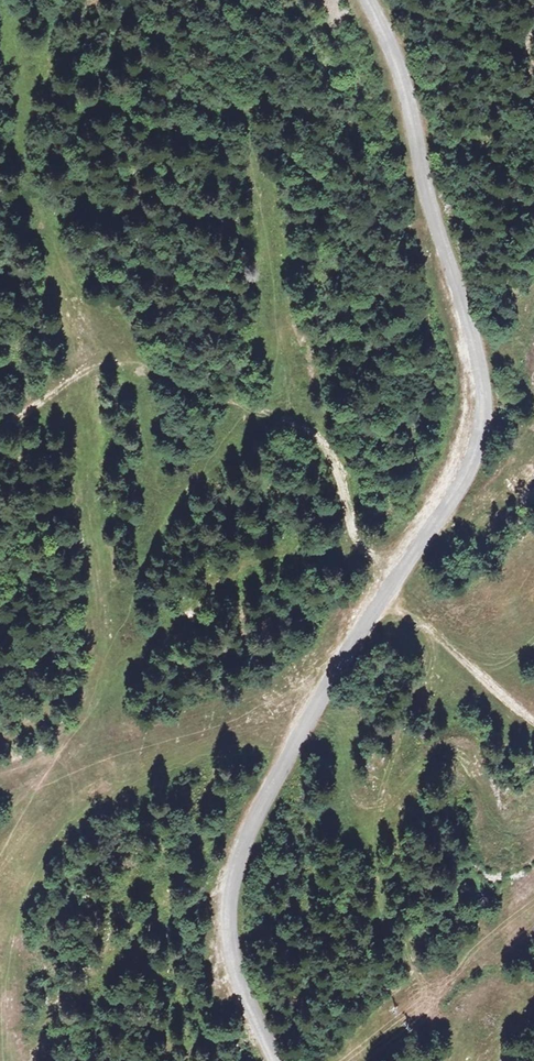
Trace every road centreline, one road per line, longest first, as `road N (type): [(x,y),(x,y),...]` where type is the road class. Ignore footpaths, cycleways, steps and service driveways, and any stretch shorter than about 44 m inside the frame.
road 1 (unclassified): [(275,1060),(232,955),(231,882),(240,849),(395,579),(470,475),(485,415),(398,74),(366,0)]
road 2 (track): [(0,426),(110,361),(195,379),(270,410)]
road 3 (track): [(270,410),(310,426),(344,485),(363,550),(400,572)]
road 4 (track): [(395,579),(416,619),(533,717)]

